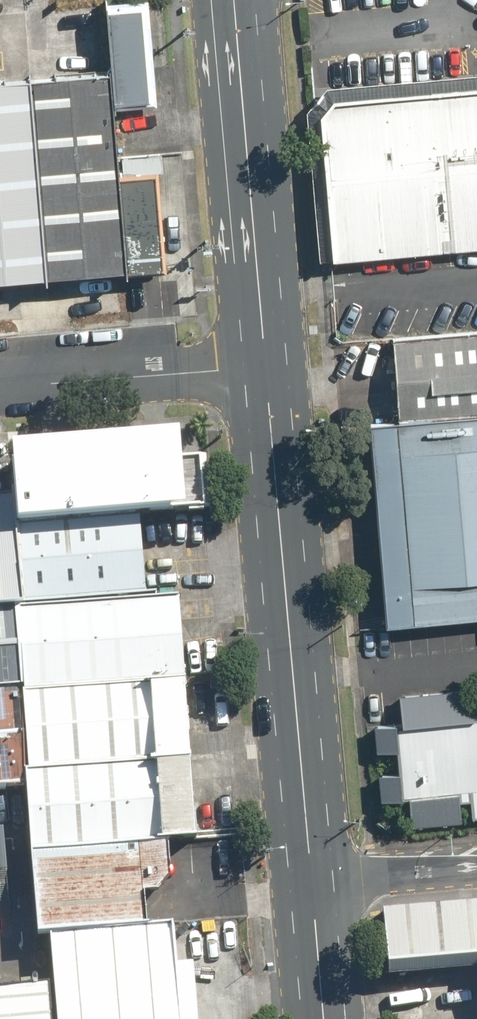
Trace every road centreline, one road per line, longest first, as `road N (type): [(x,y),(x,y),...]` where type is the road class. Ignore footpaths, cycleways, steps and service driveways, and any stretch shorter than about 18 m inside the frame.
road 1 (secondary): [(263,365),(313,888)]
road 2 (secondary): [(233,0),(263,365)]
road 3 (residential): [(263,365),(0,384)]
road 4 (unclassified): [(476,873),(313,888)]
road 5 (secondary): [(313,888),(325,1018)]

